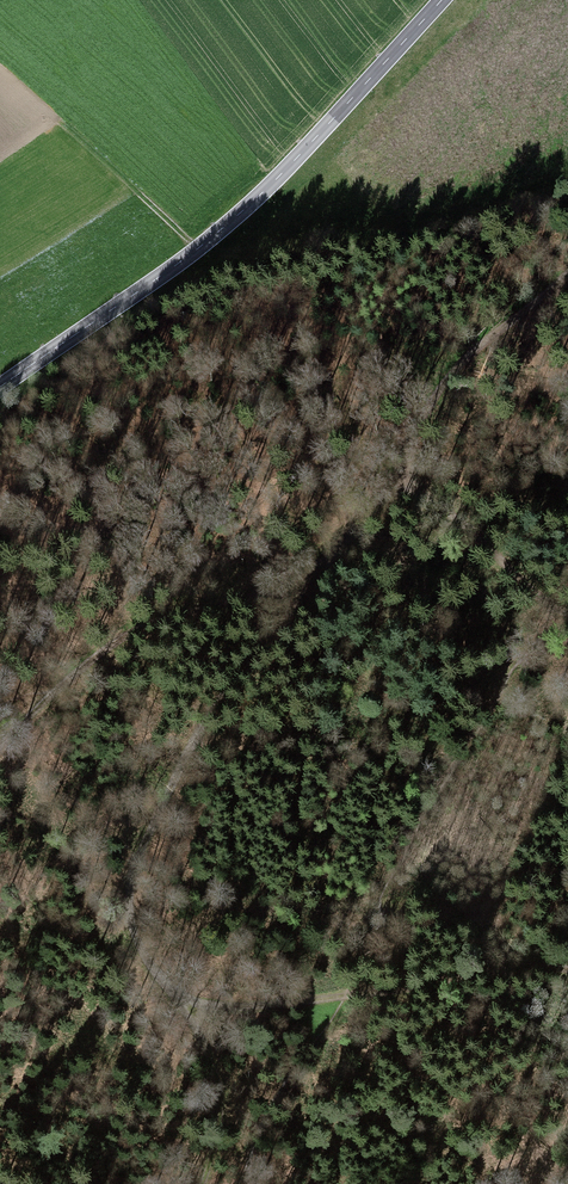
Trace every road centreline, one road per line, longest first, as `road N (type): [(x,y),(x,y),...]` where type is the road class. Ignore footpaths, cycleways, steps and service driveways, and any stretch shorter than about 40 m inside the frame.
road 1 (track): [(313,580),(212,713),(155,814),(133,876),(131,911),(155,971),(196,1011),(567,969)]
road 2 (secondary): [(0,387),(188,256),(258,197),(442,0)]
road 3 (track): [(313,580),(134,632),(53,695)]
road 4 (track): [(567,276),(460,360),(399,460)]
road 5 (track): [(567,614),(548,606),(399,460)]
road 6 (track): [(399,460),(313,580)]
road 7 (track): [(211,1068),(221,1131),(201,1183)]

